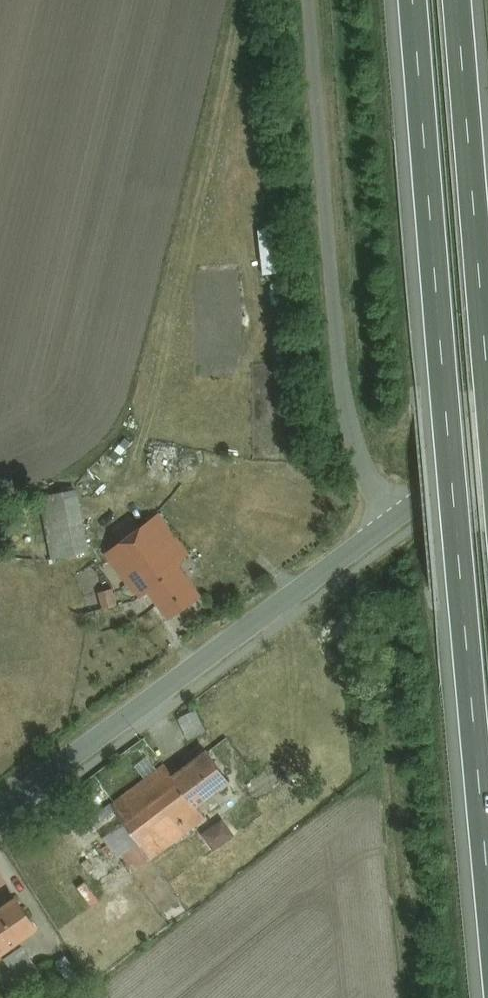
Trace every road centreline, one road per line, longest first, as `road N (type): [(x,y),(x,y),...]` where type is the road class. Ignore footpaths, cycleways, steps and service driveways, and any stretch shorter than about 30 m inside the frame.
road 1 (motorway): [(414,0),(487,871)]
road 2 (unclassified): [(388,531),(339,398),(312,0)]
road 3 (tertiary): [(0,816),(388,531)]
road 4 (motorway): [(487,367),(459,0)]
road 5 (tertiary): [(388,531),(487,454)]

